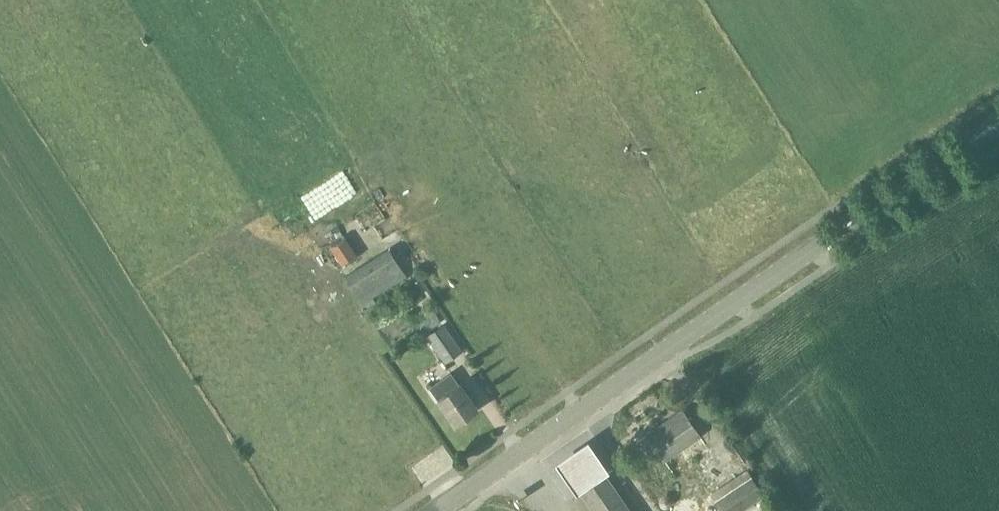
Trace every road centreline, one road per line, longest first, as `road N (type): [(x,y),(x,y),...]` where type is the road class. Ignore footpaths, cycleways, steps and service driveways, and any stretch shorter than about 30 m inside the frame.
road 1 (tertiary): [(439,510),(998,123)]

